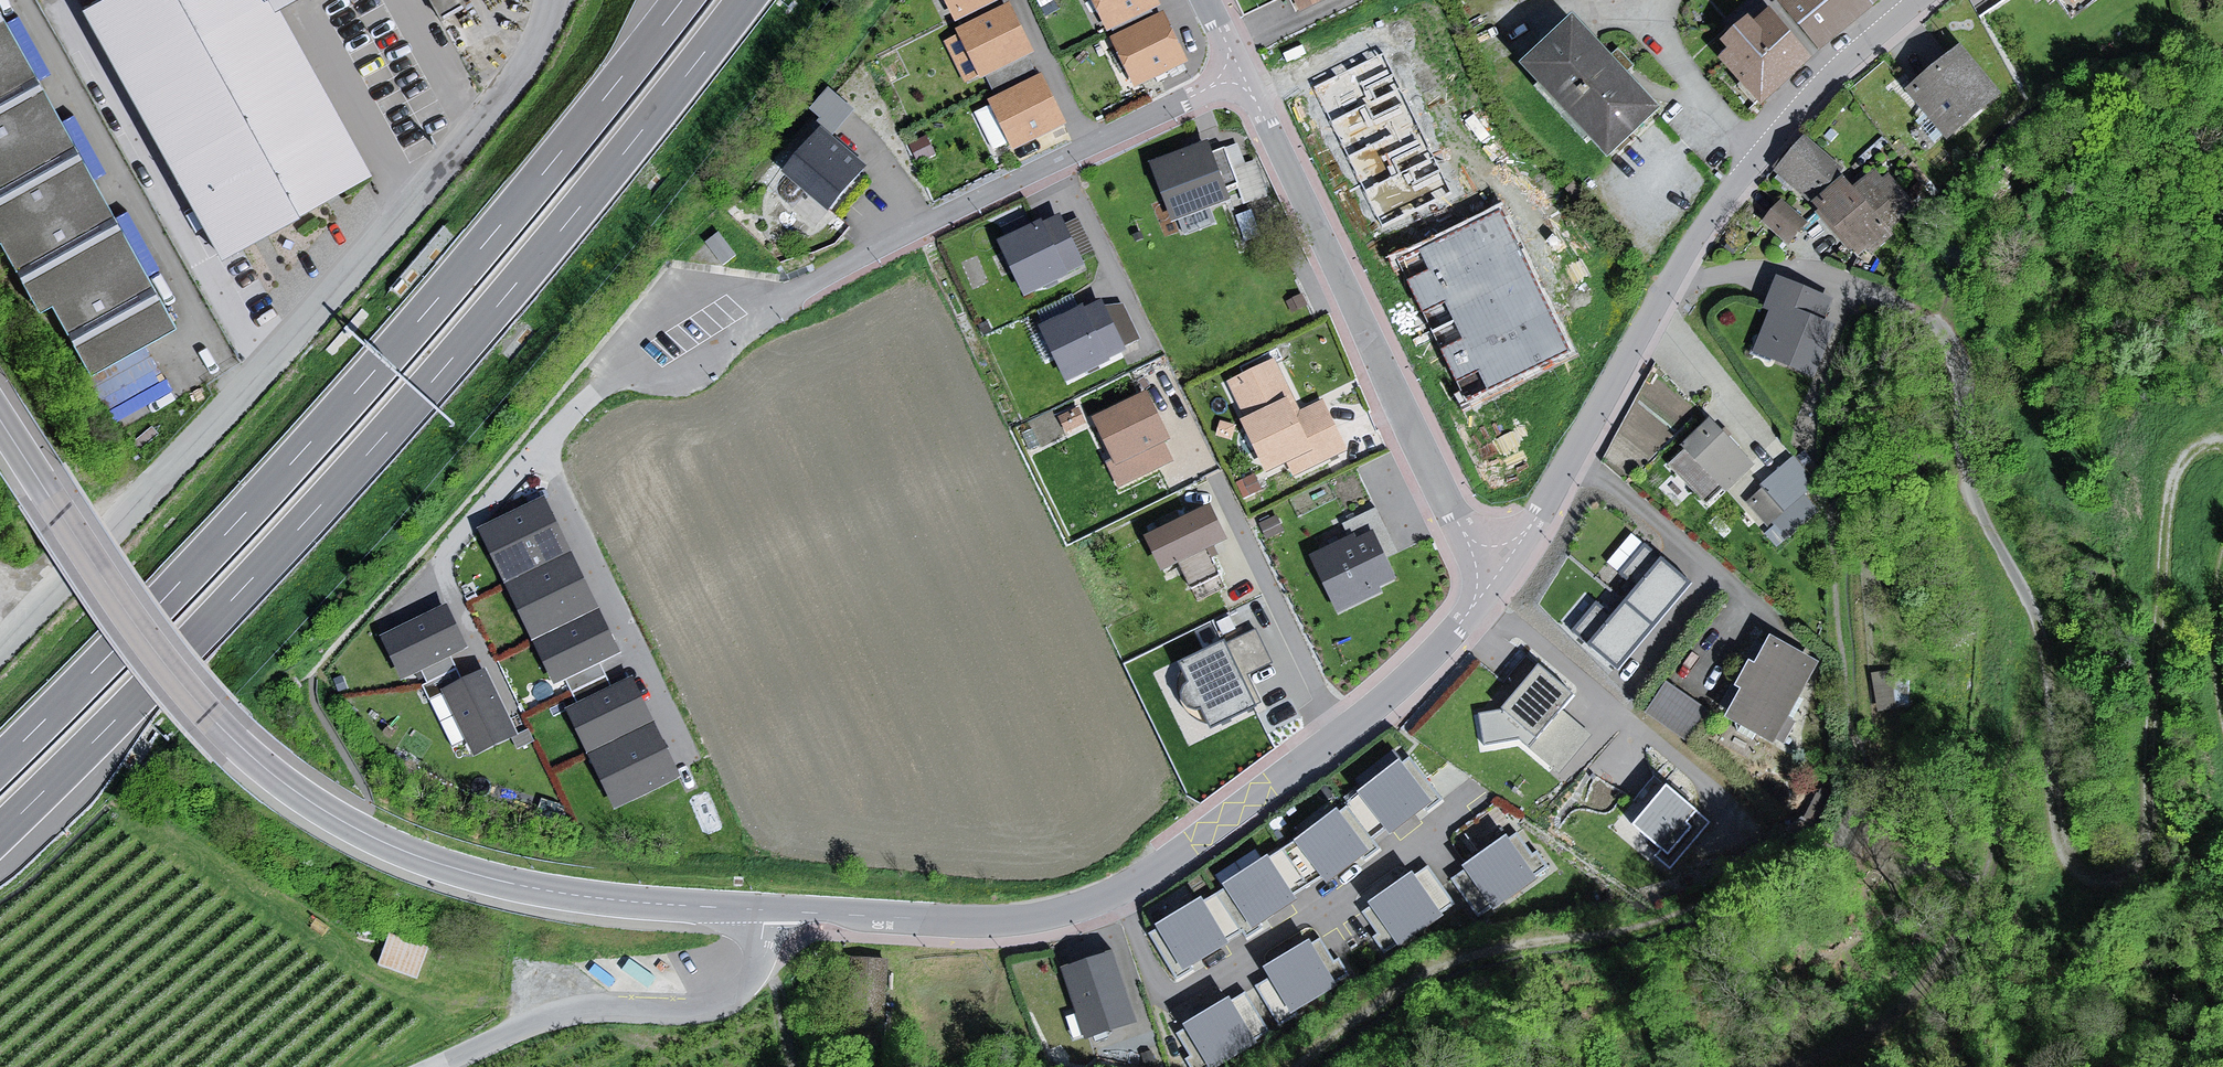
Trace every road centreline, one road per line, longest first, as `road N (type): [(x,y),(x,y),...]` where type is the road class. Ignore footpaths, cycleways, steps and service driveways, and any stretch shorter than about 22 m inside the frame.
road 1 (motorway): [(0,834),(398,420),(745,0)]
road 2 (motorway): [(682,0),(361,386),(0,764)]
road 3 (unclassified): [(0,422),(163,662),(236,742),(308,800),(403,851),(528,888),(768,910)]
road 4 (unclassified): [(768,910),(1006,924),(1079,915),(1122,898),(1339,743),(1432,658),(1498,574)]
road 5 (unclassified): [(0,643),(114,526),(539,47),(554,0)]
road 6 (track): [(2047,650),(2055,833),(2069,872),(2102,897),(2135,883),(2154,848),(2150,756),(2167,520),(2178,475),(2197,453),(2220,447)]
road 7 (residential): [(1498,574),(1700,233),(1829,81),(1921,0)]
road 8 (residential): [(1241,72),(922,232),(685,373)]
road 9 (residential): [(1241,72),(1466,534),(1498,574)]
road 10 (track): [(2047,650),(1986,876),(1934,969),(1905,1006),(1856,1039),(1789,1066)]
road 11 (unclassified): [(445,1066),(576,1015),(723,1008),(747,988),(768,910)]
road 12 (unclassified): [(1923,300),(1954,338),(1958,426),(1980,514),(2036,611),(2047,650)]
road 13 (track): [(2222,177),(2179,183),(2020,169)]
road 14 (track): [(2020,169),(1957,232),(1927,307)]

